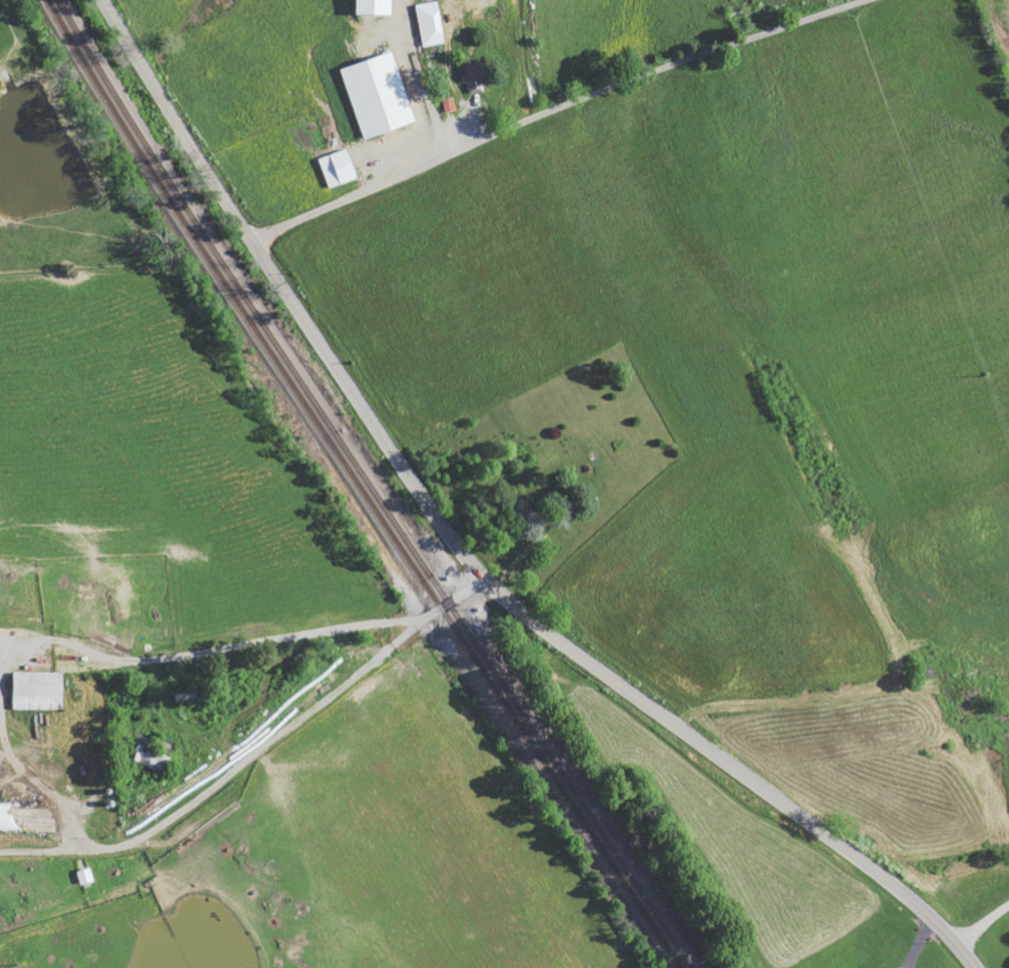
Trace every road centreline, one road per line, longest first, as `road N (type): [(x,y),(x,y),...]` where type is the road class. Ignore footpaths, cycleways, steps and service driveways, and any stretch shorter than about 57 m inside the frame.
road 1 (secondary): [(978,967),(895,882),(480,577),(106,0)]
road 2 (residential): [(257,242),(604,89),(866,0)]

